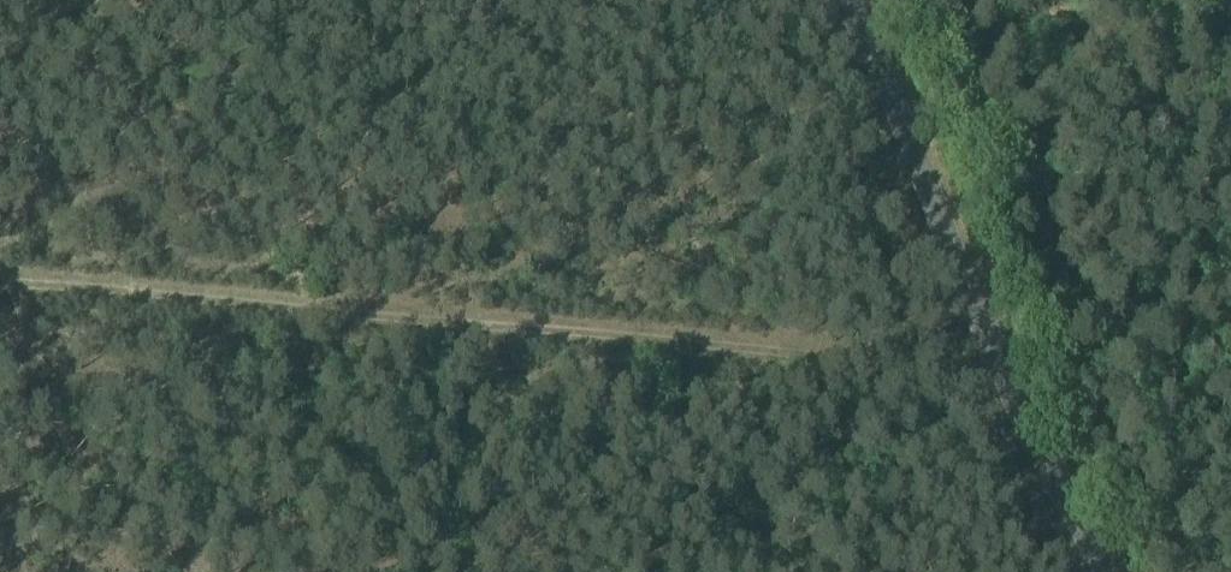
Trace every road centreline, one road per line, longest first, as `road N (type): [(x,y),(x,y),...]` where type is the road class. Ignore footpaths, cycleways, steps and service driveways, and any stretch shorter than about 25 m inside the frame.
road 1 (track): [(0,283),(994,370)]

